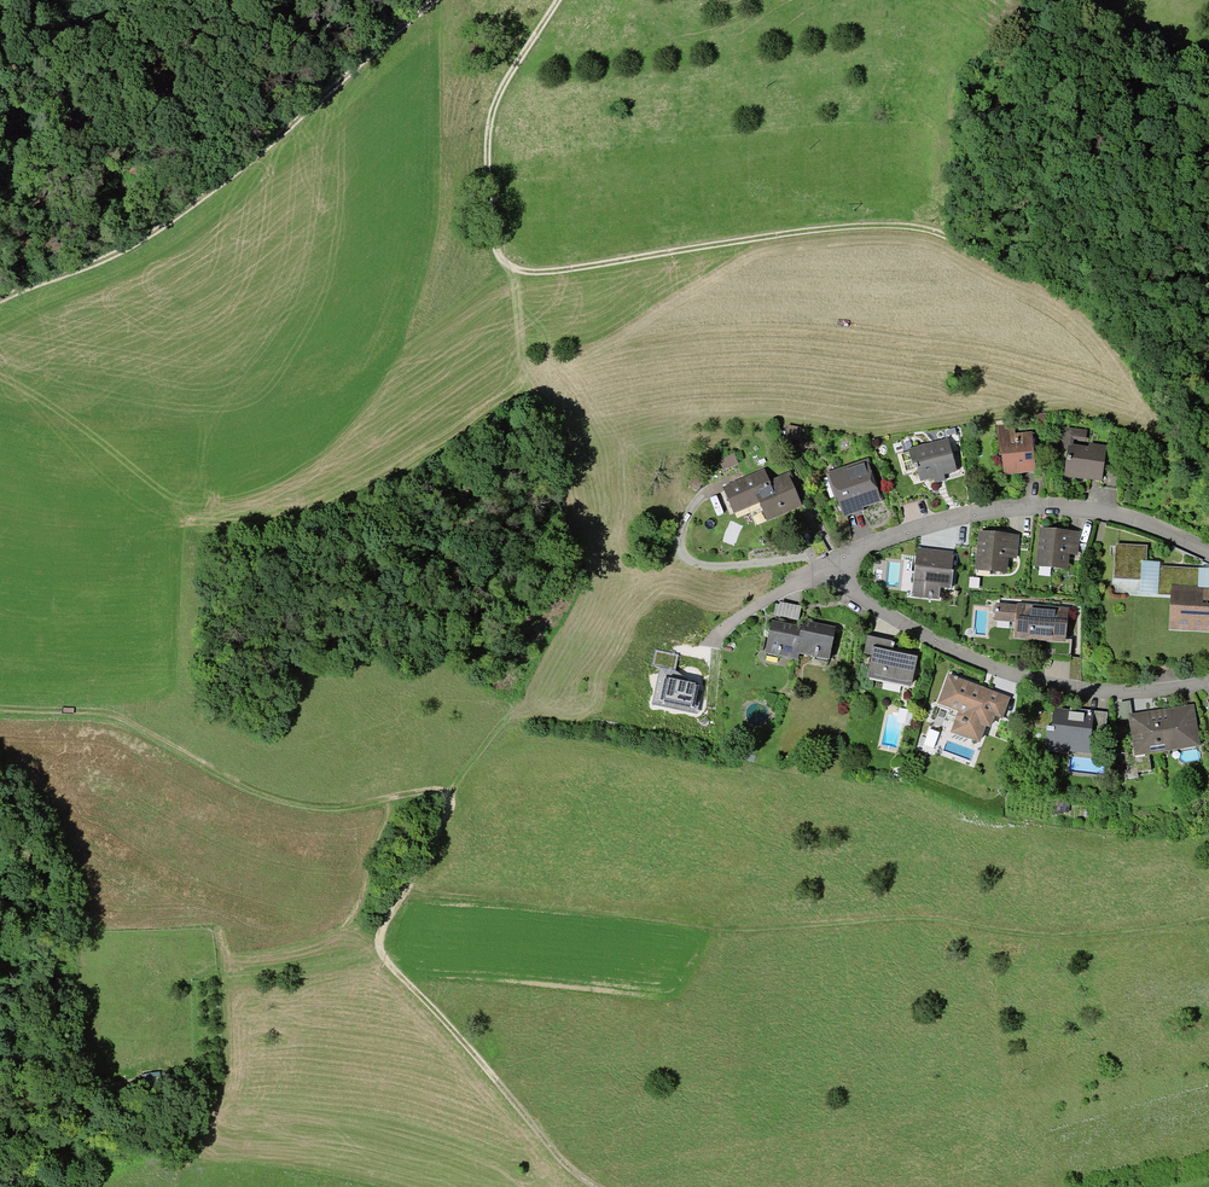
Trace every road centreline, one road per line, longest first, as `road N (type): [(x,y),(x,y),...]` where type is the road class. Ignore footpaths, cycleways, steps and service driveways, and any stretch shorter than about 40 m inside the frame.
road 1 (track): [(560,0),(493,110),(487,215),(489,241),(504,263),(549,274),(809,232),(879,226),(940,236),(1062,290),(1096,318),(1208,486)]
road 2 (track): [(596,1186),(566,1166),(384,954),(381,937),(451,809),(444,792),(345,808),(295,804),(242,785),(113,714),(0,707)]
road 3 (track): [(1208,918),(1085,937),(917,919),(734,932),(399,900)]
road 4 (track): [(0,303),(103,263),(178,219),(435,0)]
road 5 (residential): [(1208,685),(1132,695),(994,671),(917,635),(861,598),(831,566)]
road 6 (residential): [(831,566),(934,525),(1030,507),(1117,515),(1208,550)]
road 7 (track): [(1208,292),(1191,252),(1121,172),(1059,18)]
road 8 (track): [(381,948),(304,969),(217,978)]
road 9 (residential): [(831,566),(754,609),(707,648)]

